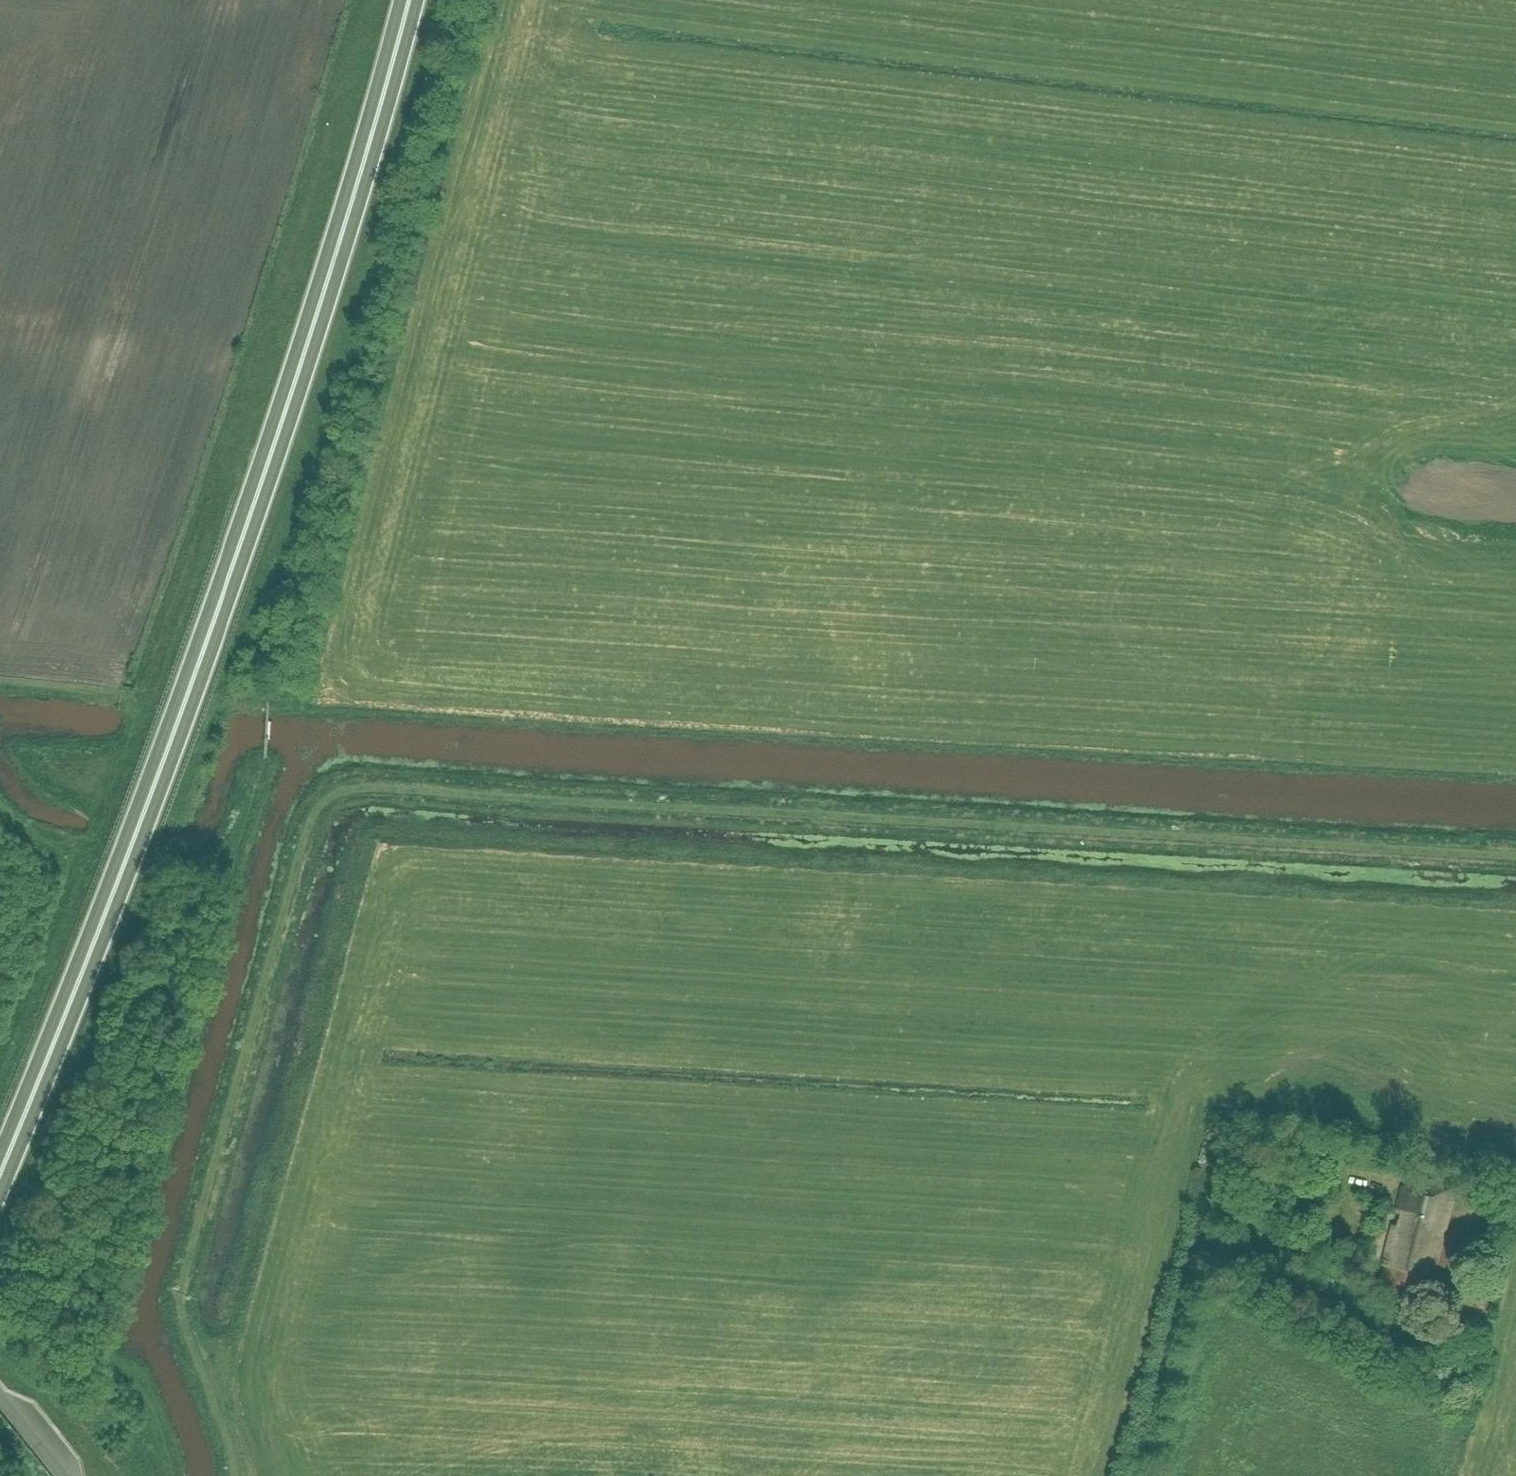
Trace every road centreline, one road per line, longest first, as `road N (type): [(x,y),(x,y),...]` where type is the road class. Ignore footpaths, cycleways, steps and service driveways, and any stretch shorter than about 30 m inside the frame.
road 1 (trunk): [(0,1172),(252,515),(409,0)]
road 2 (track): [(1139,1475),(1211,1225),(1265,1196),(1298,1189)]

